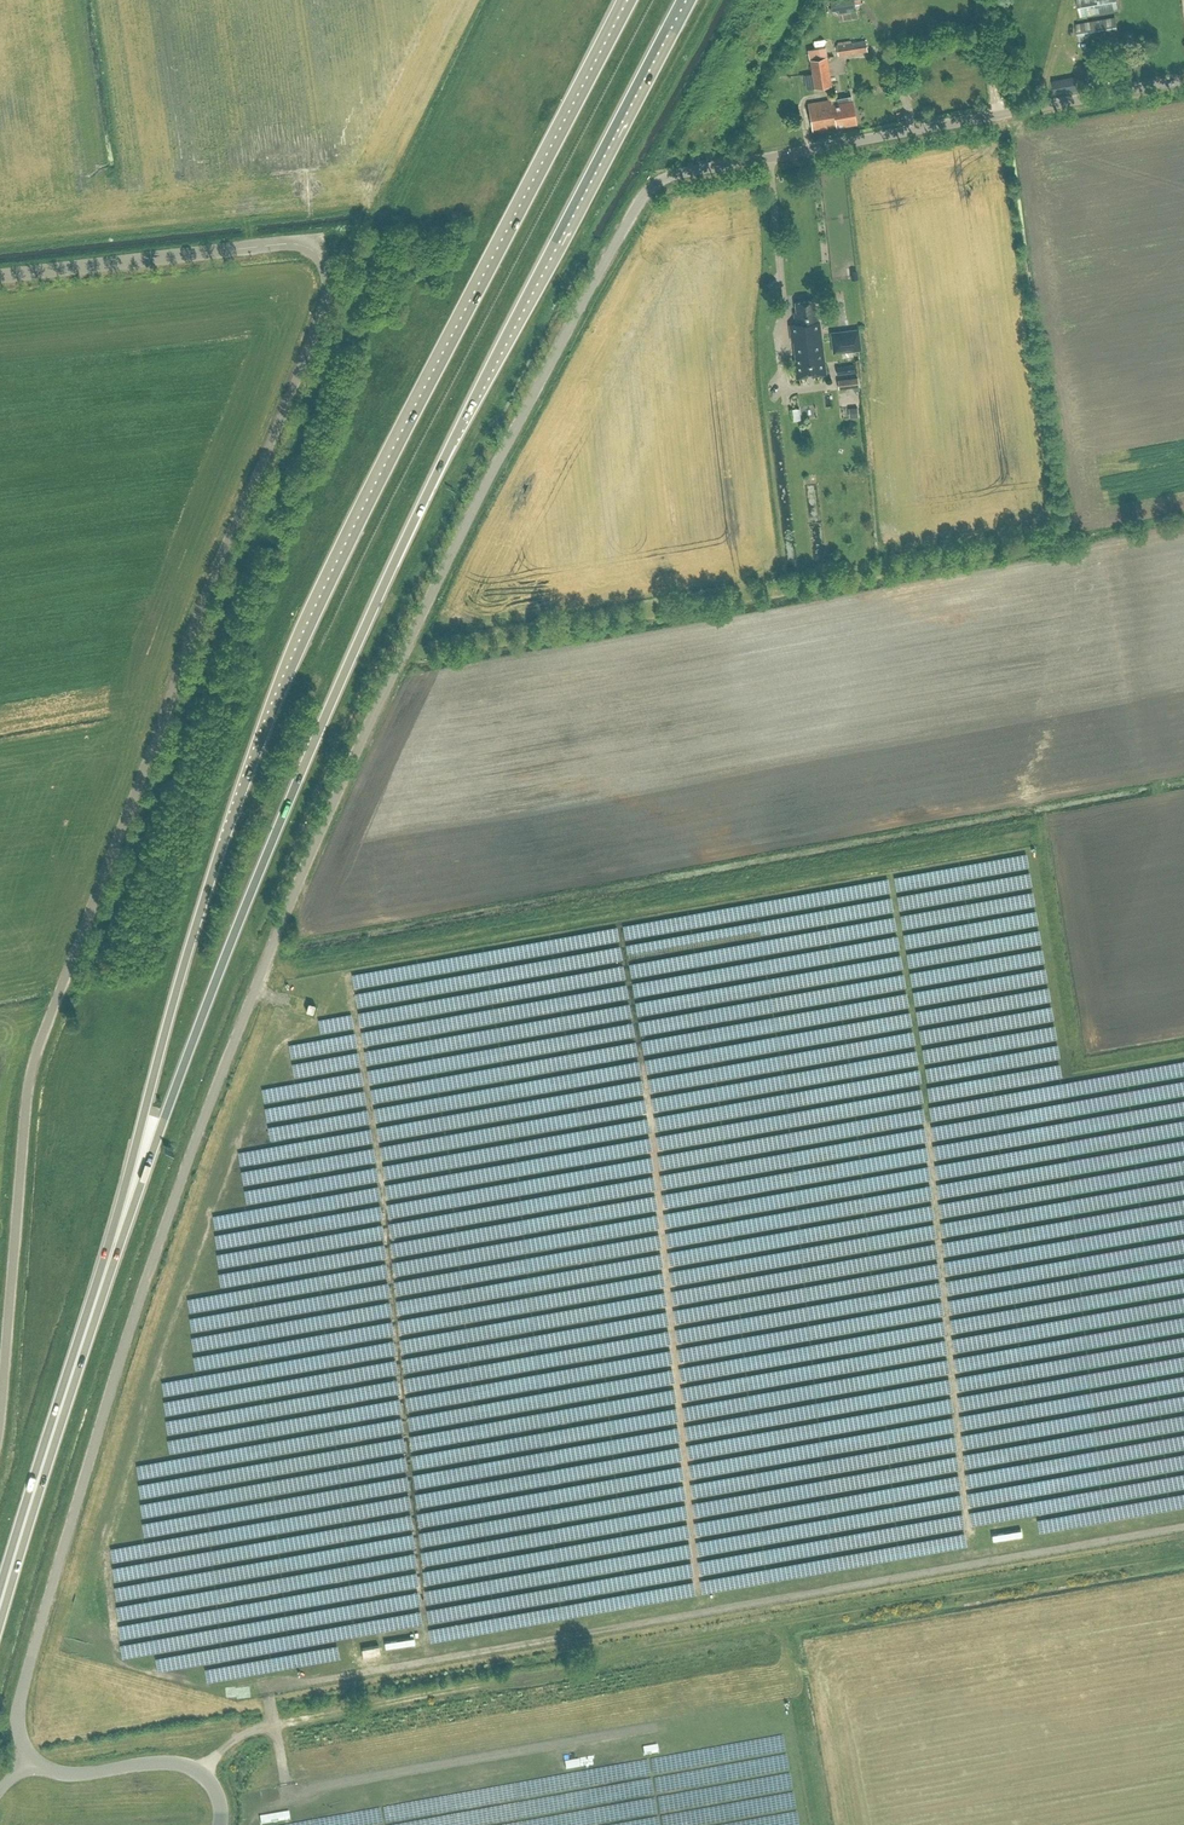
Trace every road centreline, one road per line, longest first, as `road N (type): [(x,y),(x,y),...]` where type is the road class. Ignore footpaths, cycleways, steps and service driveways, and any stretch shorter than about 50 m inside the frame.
road 1 (unclassified): [(25,1762),(17,1713),(39,1627),(135,1313),(235,1038),(411,633),(643,195),(674,175),(1183,79)]
road 2 (unclassified): [(0,275),(297,242),(319,256),(327,294),(33,1062),(0,1413)]
road 3 (trunk): [(120,1226),(391,567),(681,0)]
road 4 (trunk): [(631,0),(337,555),(187,951),(120,1226)]
road 5 (track): [(202,1773),(228,1741),(283,1721),(554,1673),(689,1638),(1183,1554)]
road 6 (track): [(263,969),(1040,828)]
road 7 (track): [(403,651),(1063,529)]
road 8 (trunk): [(0,1609),(120,1226)]
road 9 (unclassified): [(220,1824),(210,1781),(181,1762),(70,1774),(25,1762)]
road 10 (track): [(821,1824),(781,1622)]

